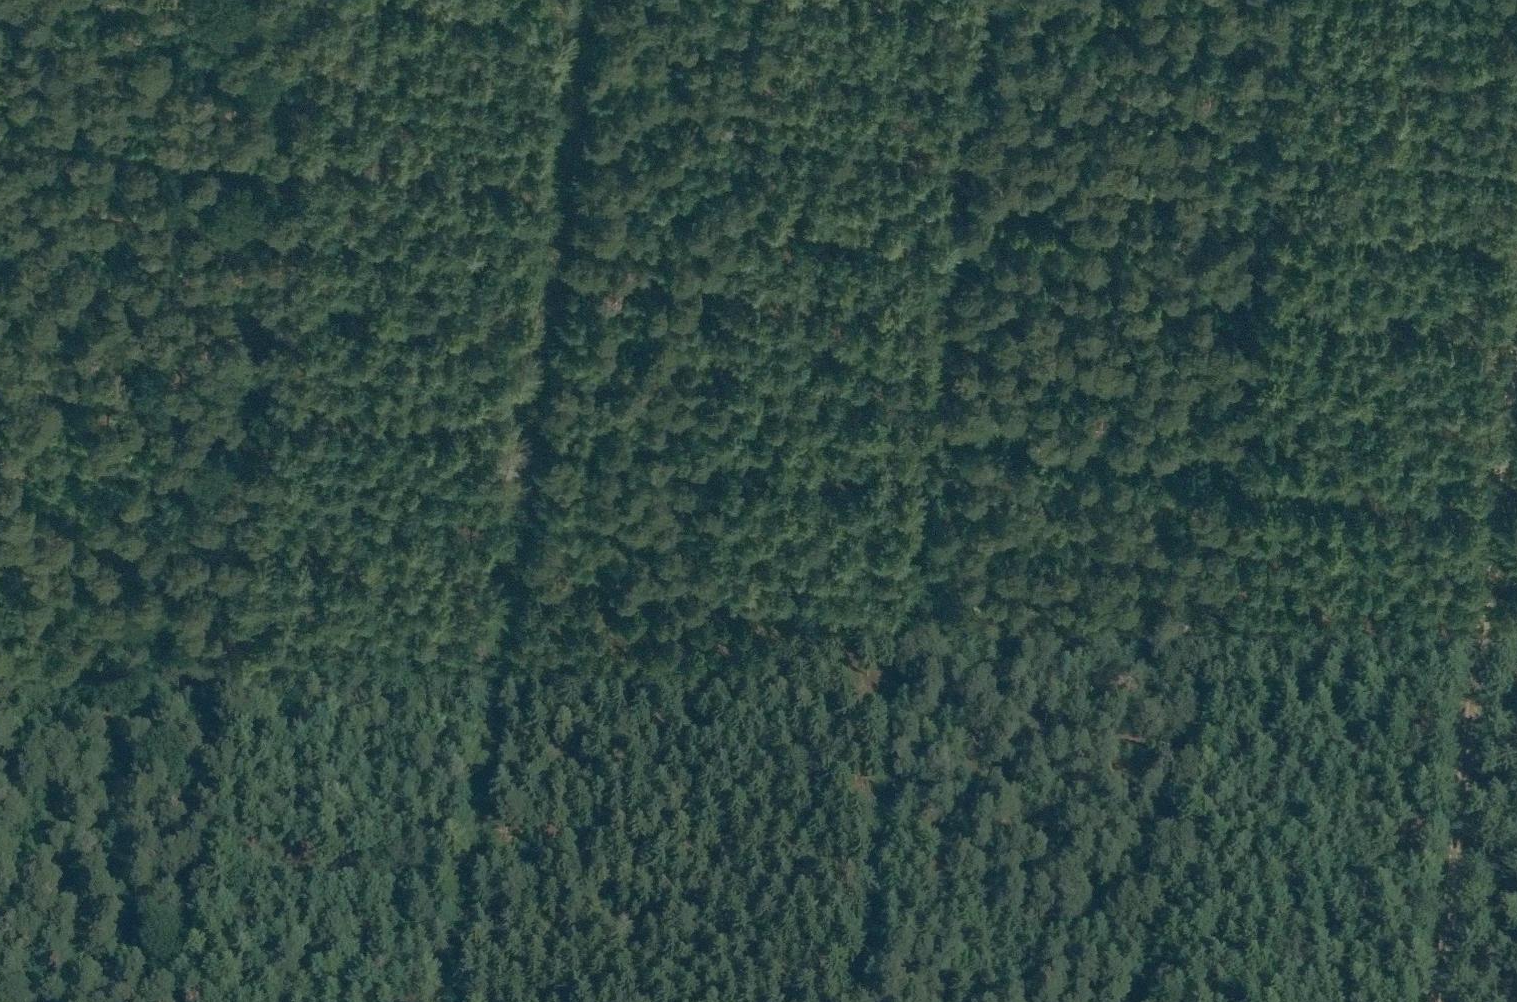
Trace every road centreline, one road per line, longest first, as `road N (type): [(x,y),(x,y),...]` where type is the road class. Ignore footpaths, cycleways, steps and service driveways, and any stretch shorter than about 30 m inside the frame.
road 1 (track): [(1440,1001),(1516,388)]

